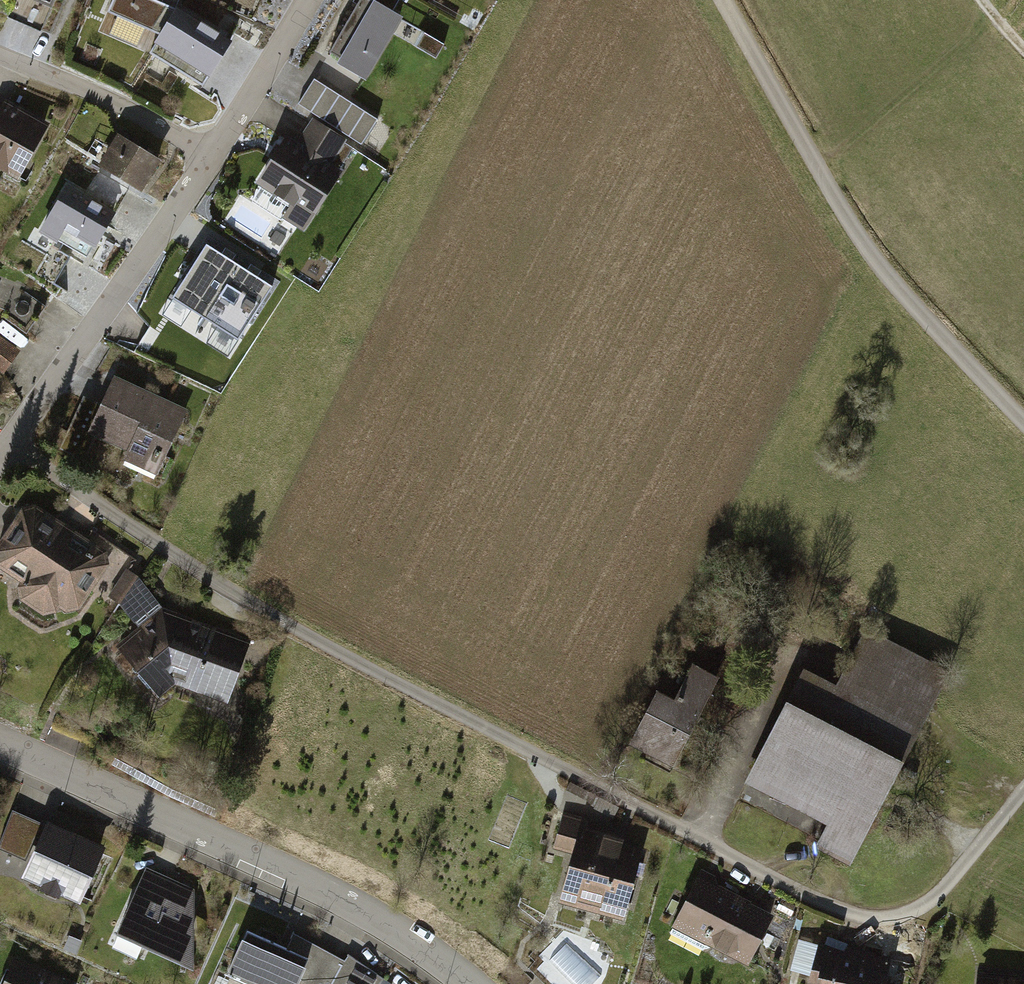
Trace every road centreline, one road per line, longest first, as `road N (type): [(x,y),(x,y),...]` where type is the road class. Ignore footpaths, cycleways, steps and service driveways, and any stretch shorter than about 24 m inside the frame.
road 1 (residential): [(10,443),(240,599),(699,836)]
road 2 (track): [(720,0),(859,250),(1023,423)]
road 3 (residential): [(466,983),(334,900),(0,746)]
road 4 (residential): [(699,836),(829,905),(863,918),(902,918),(940,902),(1023,791)]
road 5 (residential): [(10,443),(213,161)]
road 6 (residential): [(213,161),(90,93),(0,57)]
road 7 (track): [(992,17),(817,172)]
road 8 (residential): [(699,836),(792,651)]
road 9 (residential): [(213,161),(313,0)]

